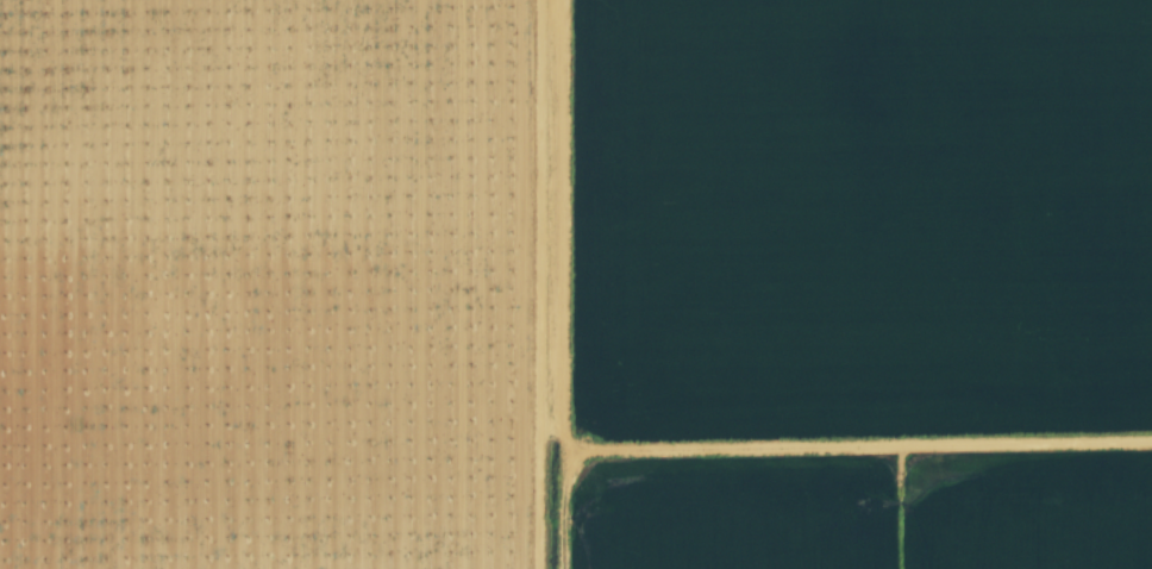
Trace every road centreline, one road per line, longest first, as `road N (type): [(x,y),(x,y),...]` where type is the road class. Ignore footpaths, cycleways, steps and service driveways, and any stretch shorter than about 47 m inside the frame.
road 1 (track): [(542,0),(541,568)]

